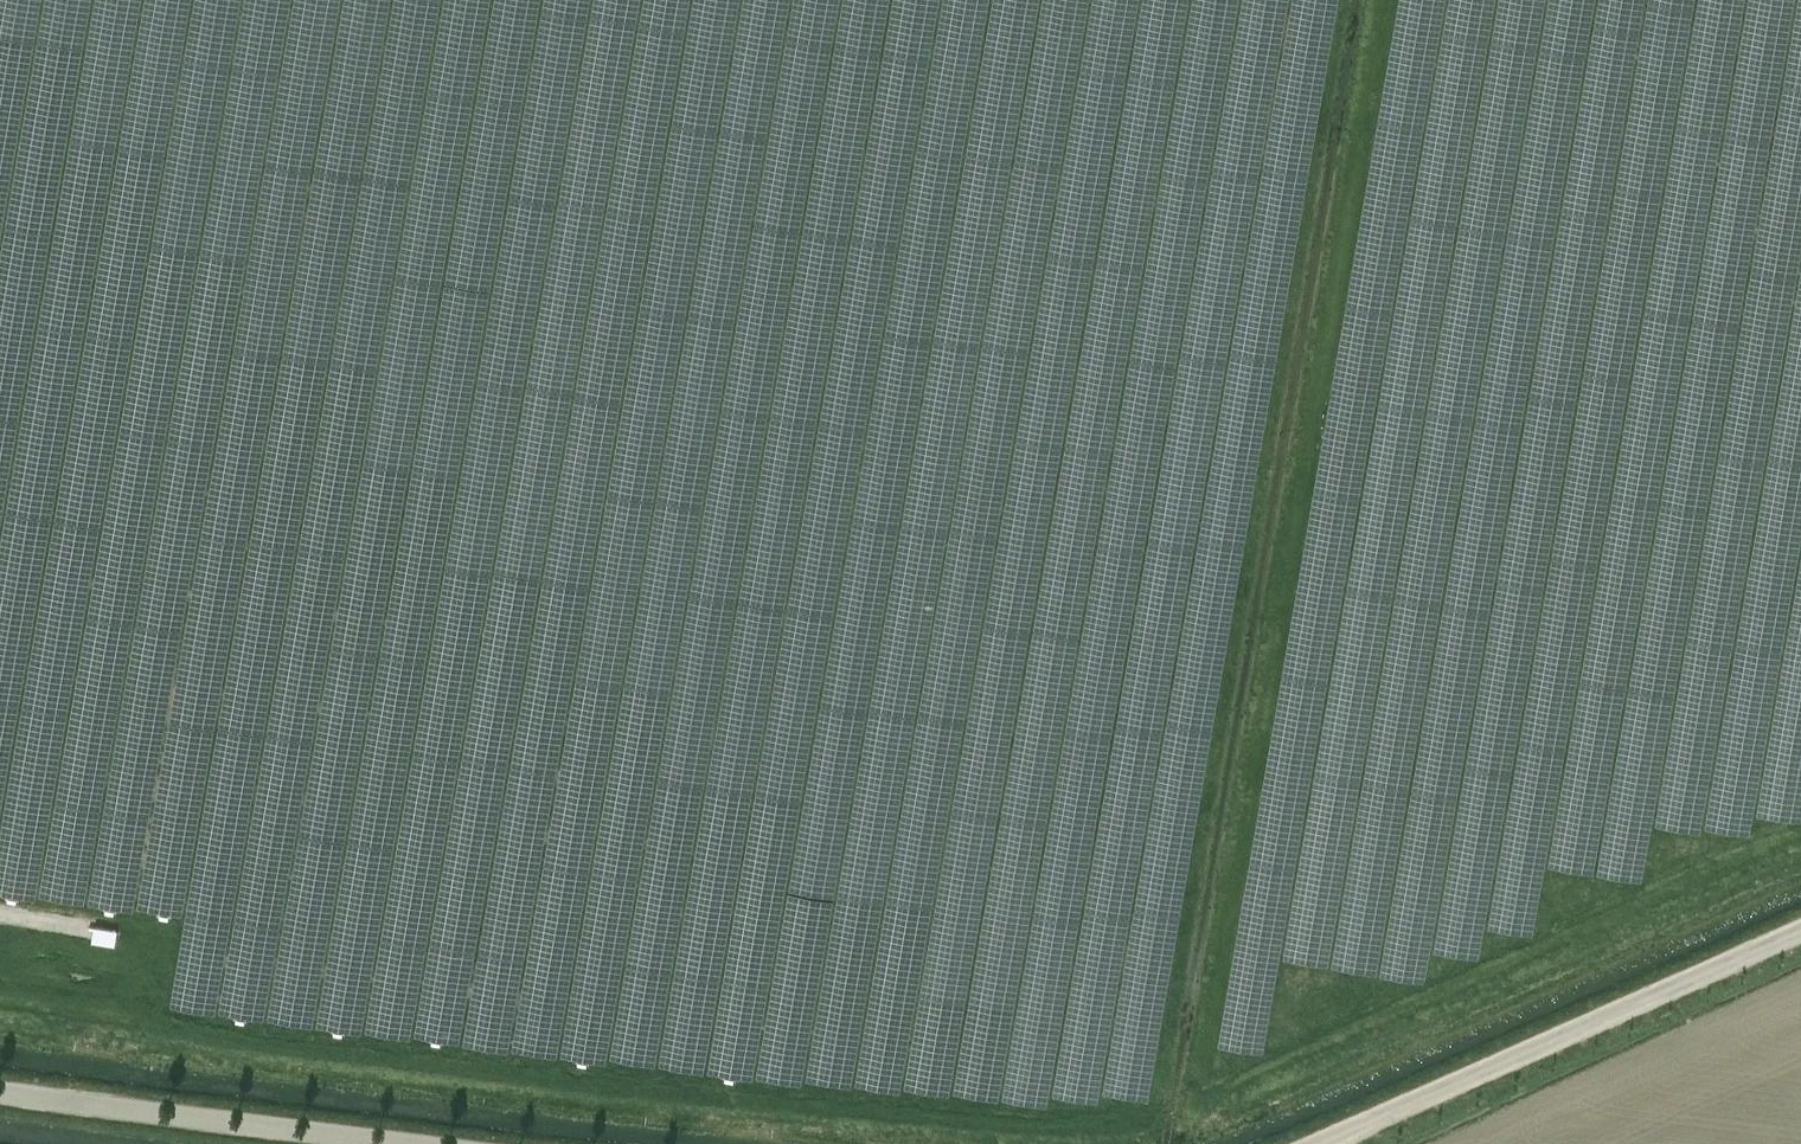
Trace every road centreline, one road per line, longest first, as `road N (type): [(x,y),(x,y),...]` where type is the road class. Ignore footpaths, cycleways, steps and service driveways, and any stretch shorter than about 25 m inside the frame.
road 1 (unclassified): [(1800,942),(1333,1143)]
road 2 (unclassified): [(404,1143),(0,1092)]

